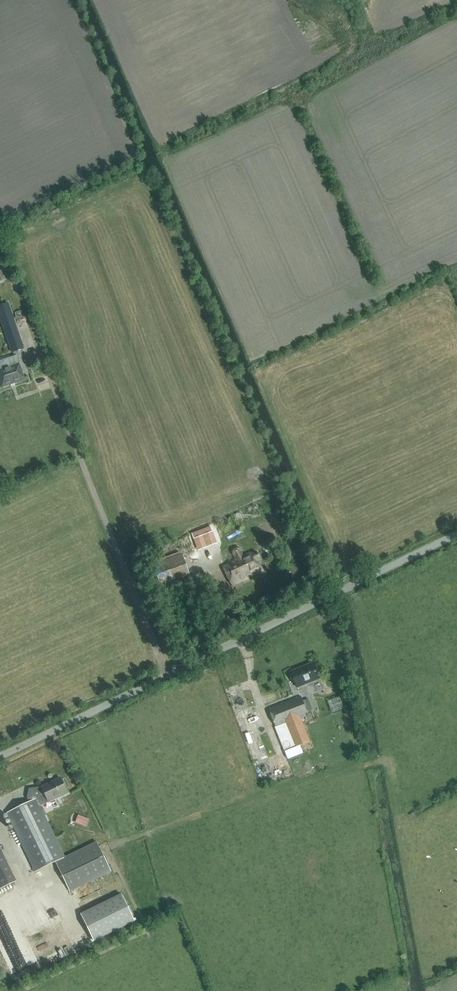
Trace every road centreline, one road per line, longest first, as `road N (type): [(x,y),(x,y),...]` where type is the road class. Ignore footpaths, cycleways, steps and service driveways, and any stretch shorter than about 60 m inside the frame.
road 1 (unclassified): [(0,757),(456,535)]
road 2 (track): [(39,347),(169,676)]

